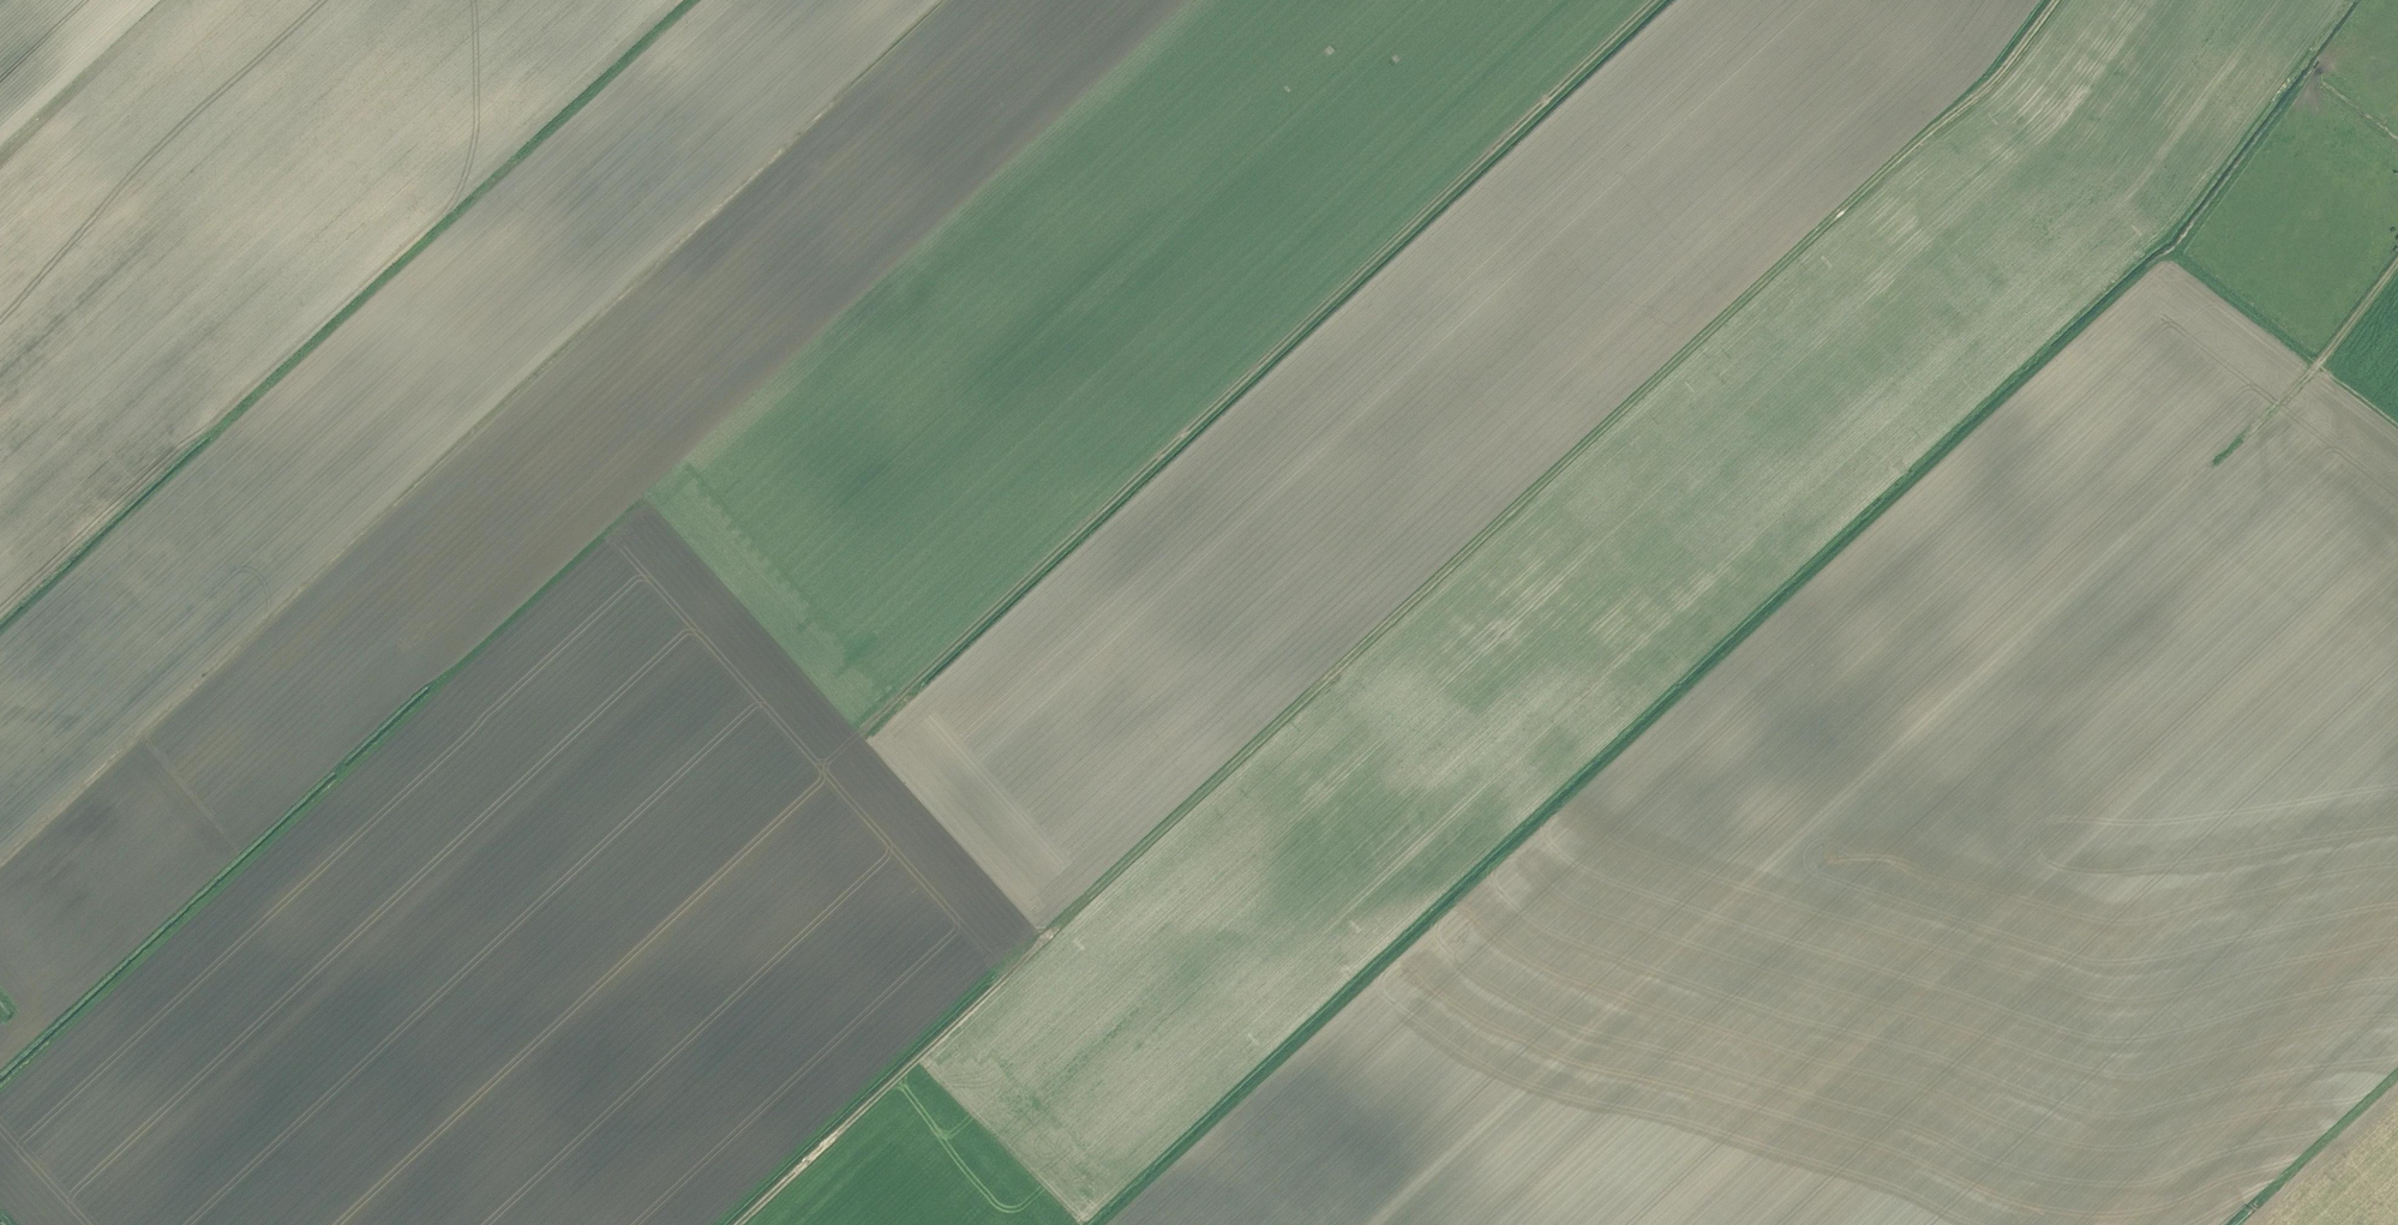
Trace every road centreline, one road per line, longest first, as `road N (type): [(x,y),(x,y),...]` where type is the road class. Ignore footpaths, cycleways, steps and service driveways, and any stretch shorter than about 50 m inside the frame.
road 1 (track): [(1655,0),(872,718)]

